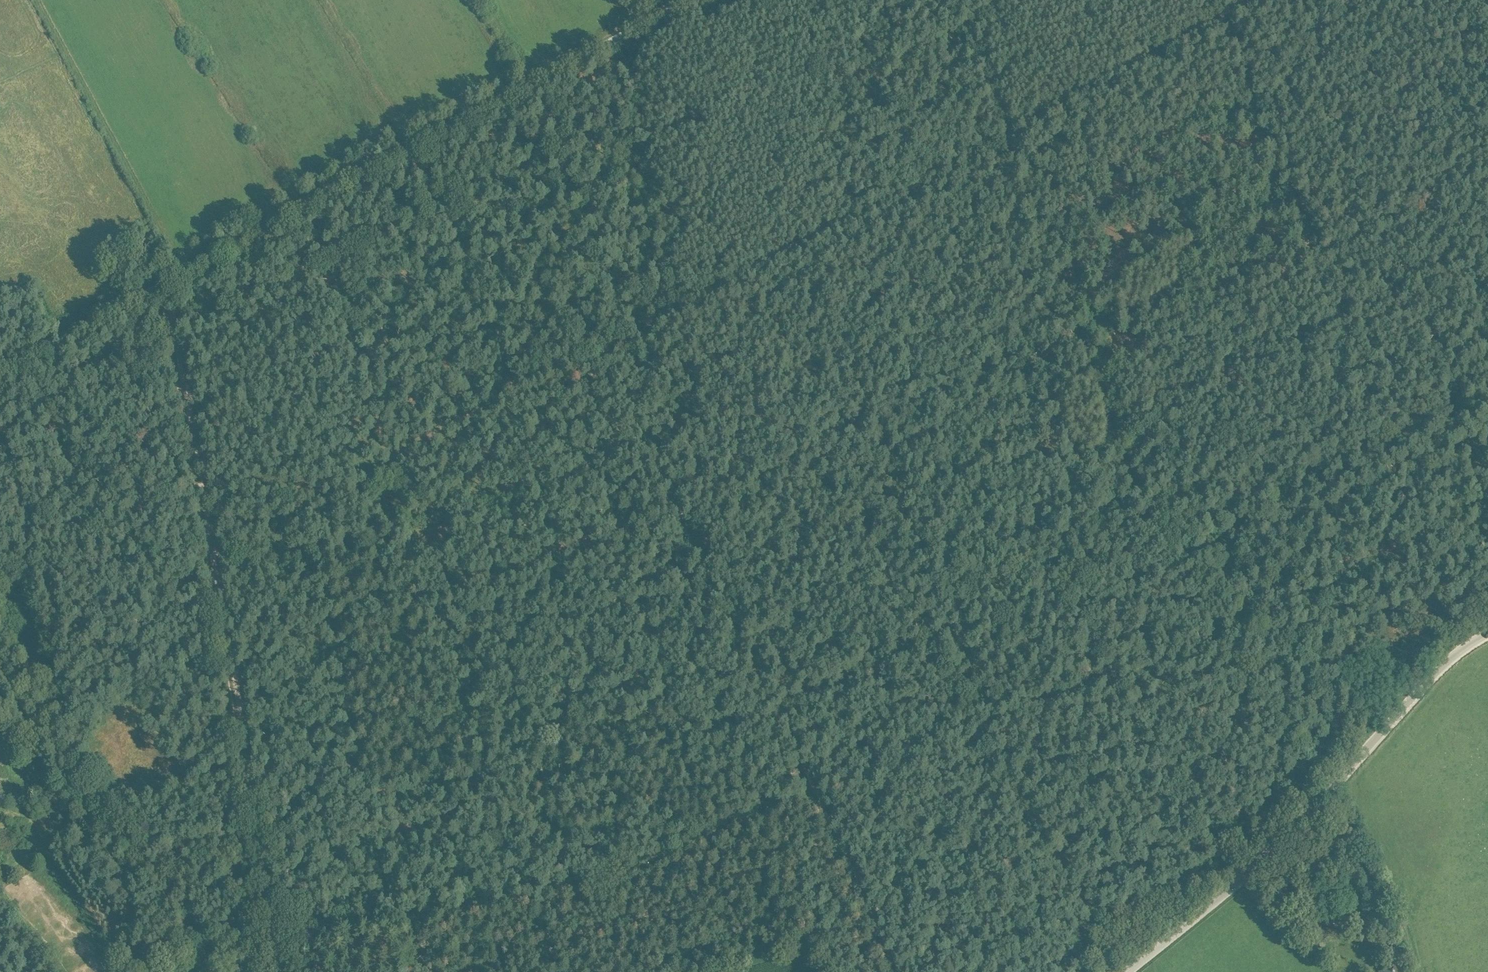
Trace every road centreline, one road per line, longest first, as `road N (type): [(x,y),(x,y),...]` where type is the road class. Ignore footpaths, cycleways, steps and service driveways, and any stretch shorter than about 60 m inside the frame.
road 1 (track): [(279,971),(164,308),(152,290)]
road 2 (unclassified): [(1127,971),(1250,872),(1434,675),(1487,634)]
road 3 (track): [(1006,134),(1259,0)]
road 4 (track): [(946,0),(1006,134)]

